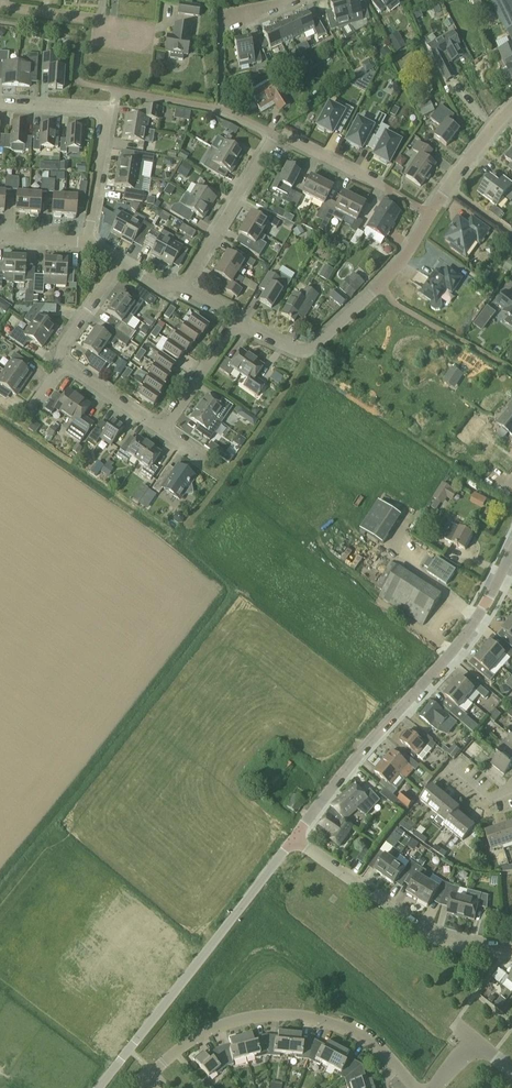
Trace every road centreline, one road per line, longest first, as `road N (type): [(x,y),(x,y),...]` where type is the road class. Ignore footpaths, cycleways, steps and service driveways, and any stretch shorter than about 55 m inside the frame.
road 1 (residential): [(295,837),(461,637),(511,549)]
road 2 (unclassified): [(100,1087),(295,837)]
road 3 (residential): [(144,1079),(206,1032),(268,1014),(361,1036),(420,1087)]
road 4 (residential): [(239,322),(309,352),(396,271),(448,188)]
road 5 (residential): [(295,837),(438,937),(511,951)]
road 6 (residential): [(90,239),(109,112),(0,104)]
road 7 (residential): [(184,286),(273,133)]
road 8 (residential): [(151,29),(0,6)]
road 9 (residential): [(165,431),(239,322)]
road 10 (residential): [(385,187),(273,133)]

